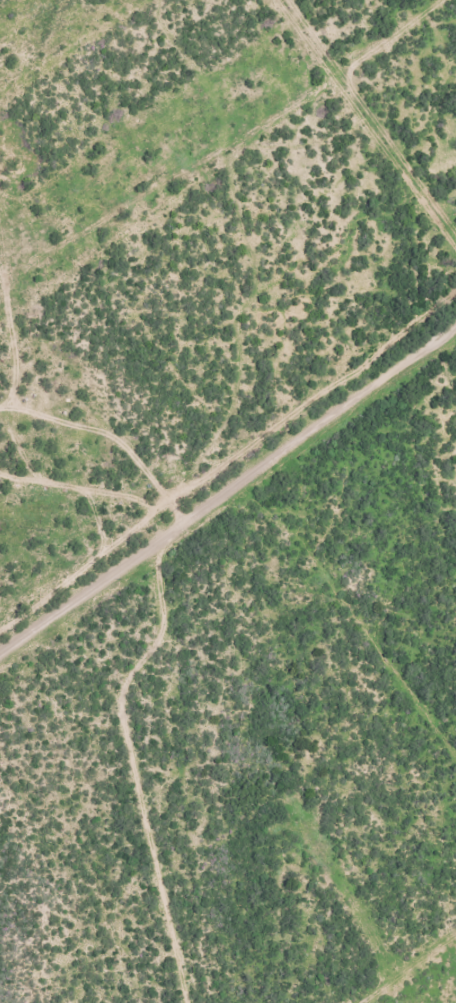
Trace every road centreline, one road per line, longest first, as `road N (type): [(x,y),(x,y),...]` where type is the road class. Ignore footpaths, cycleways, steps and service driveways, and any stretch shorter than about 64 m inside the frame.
road 1 (residential): [(0,424),(22,456),(84,499),(146,509),(223,446),(256,374),(265,288),(222,110),(227,0)]
road 2 (residential): [(455,375),(60,681),(0,758)]
road 3 (residential): [(146,509),(180,581),(218,705),(203,792),(151,912),(151,1002)]

